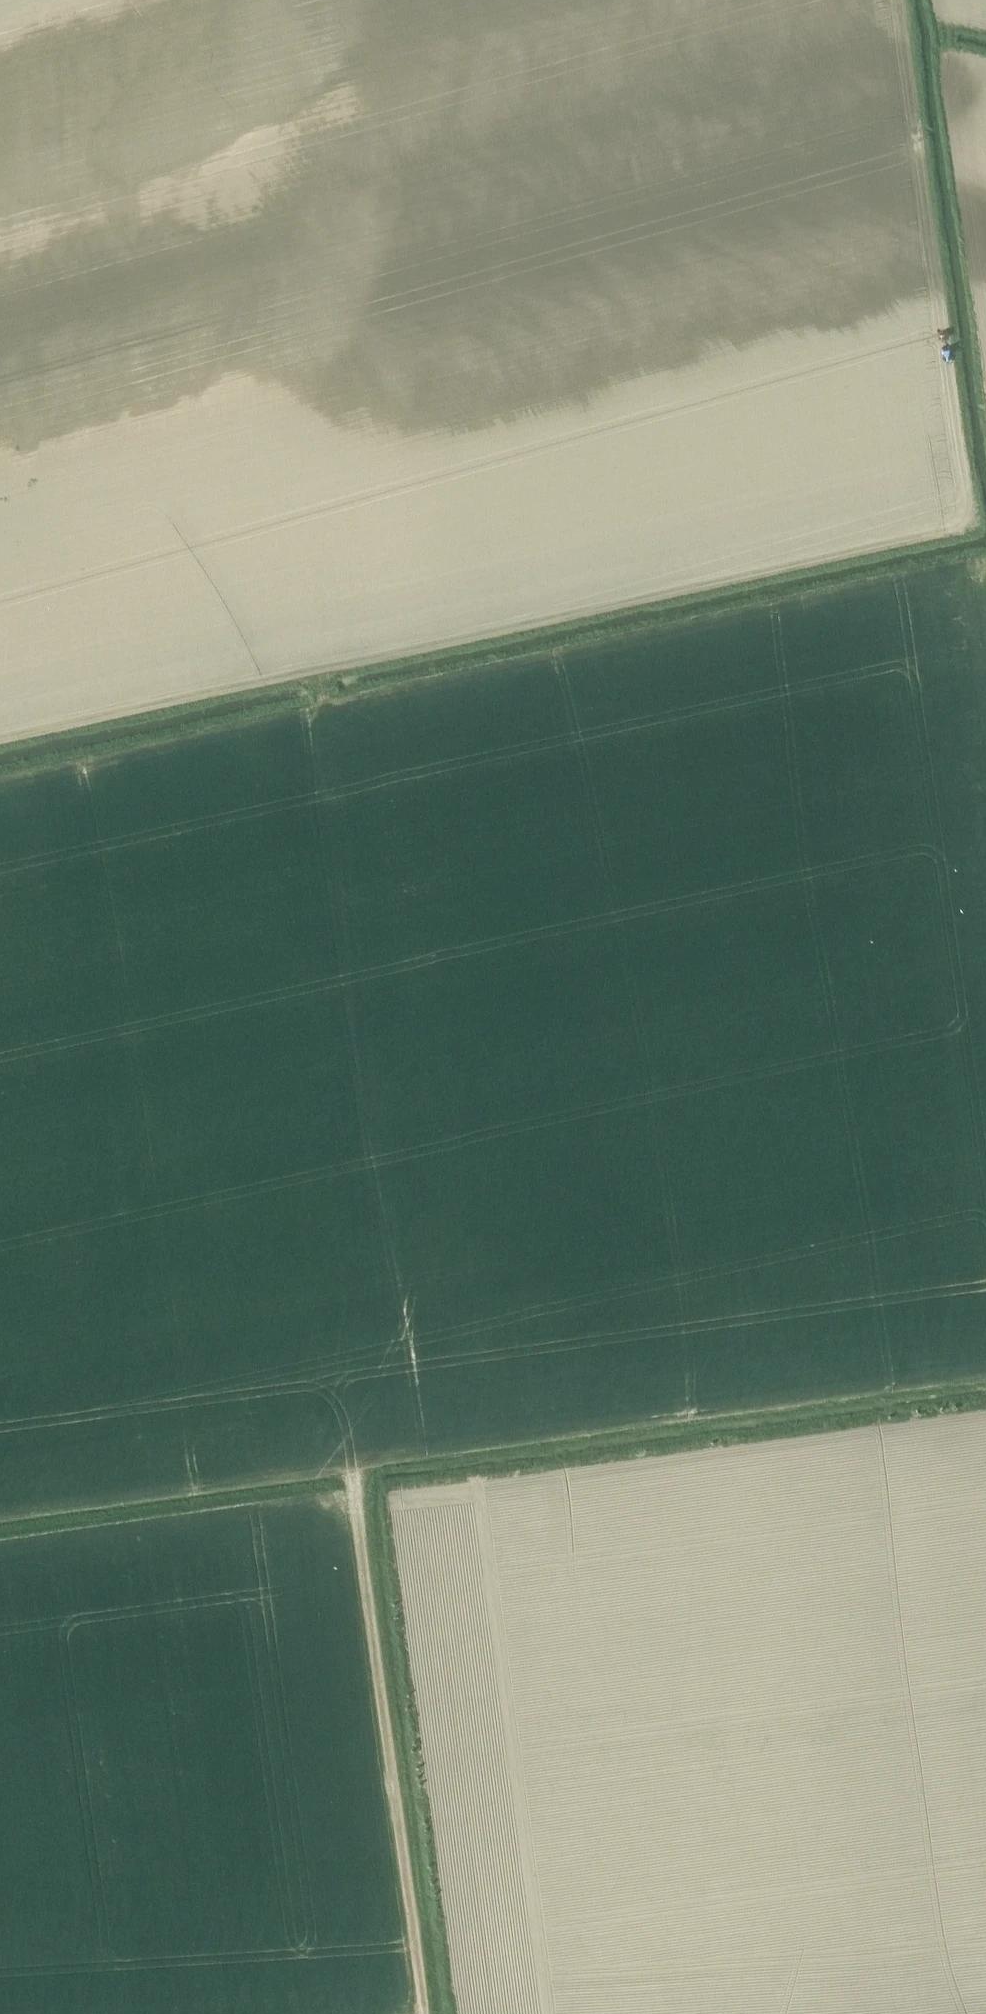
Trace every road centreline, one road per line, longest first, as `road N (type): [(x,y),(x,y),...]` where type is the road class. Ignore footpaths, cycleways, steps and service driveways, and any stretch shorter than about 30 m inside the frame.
road 1 (track): [(422,2013),(353,1485)]

